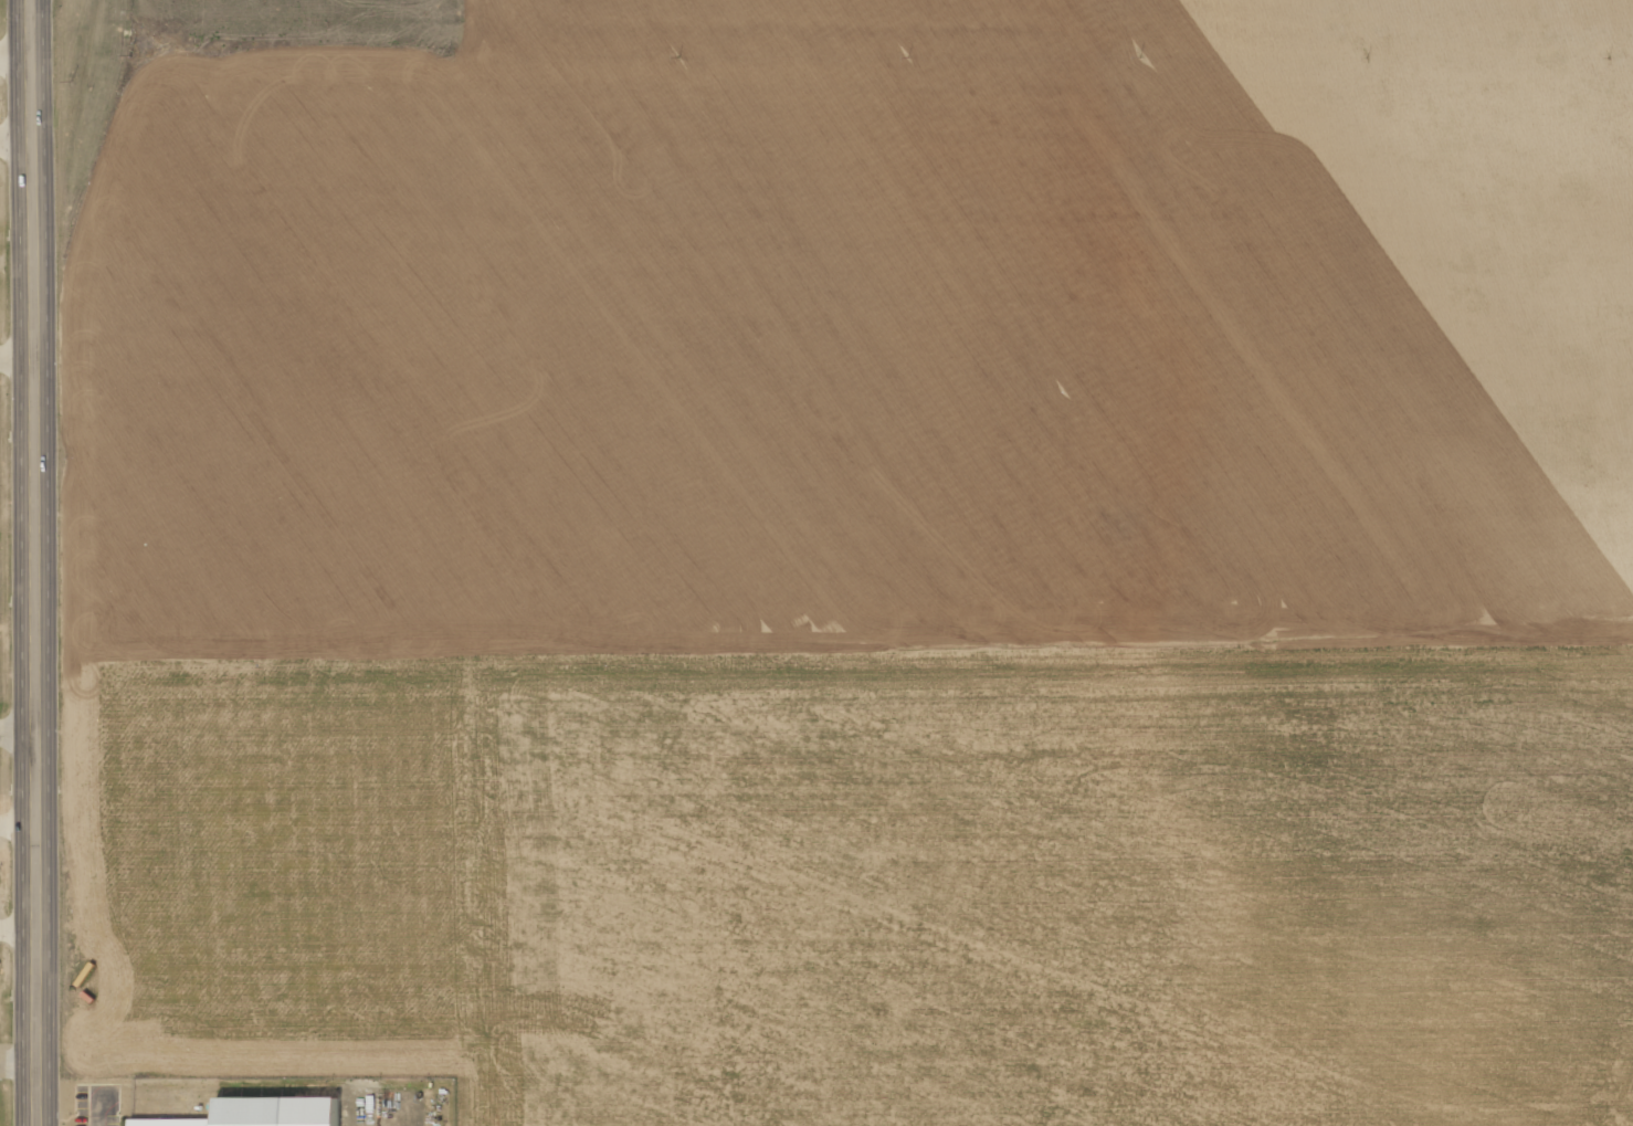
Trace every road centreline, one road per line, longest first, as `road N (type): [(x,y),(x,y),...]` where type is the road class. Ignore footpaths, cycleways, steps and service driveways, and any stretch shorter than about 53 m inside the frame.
road 1 (secondary): [(40,1125),(25,0)]

